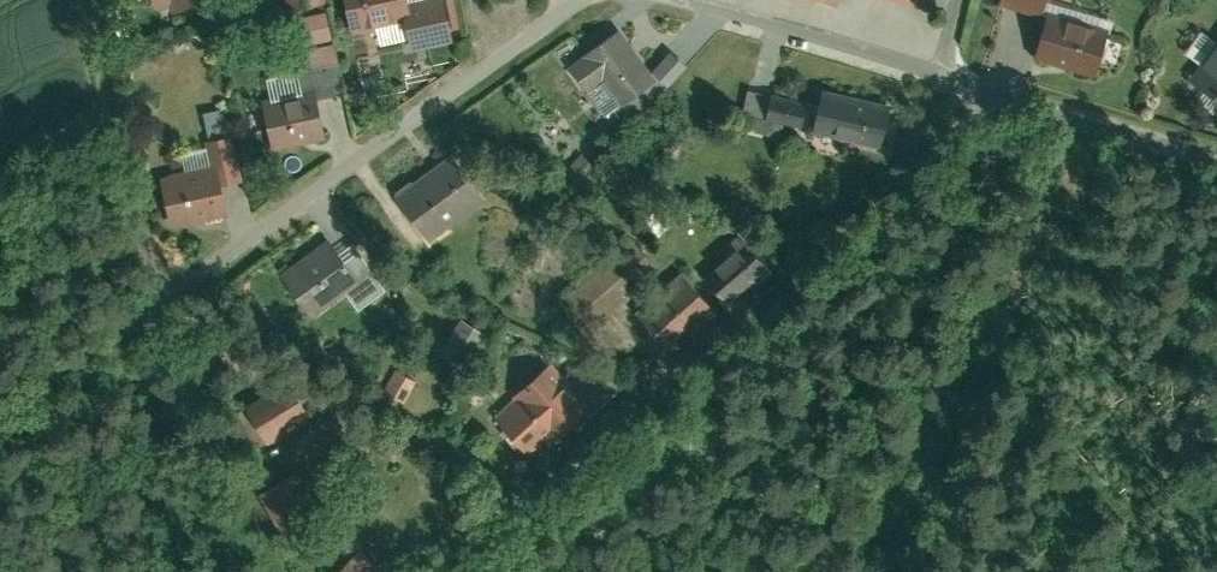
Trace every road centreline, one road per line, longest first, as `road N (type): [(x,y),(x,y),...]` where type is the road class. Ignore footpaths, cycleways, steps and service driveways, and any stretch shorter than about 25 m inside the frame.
road 1 (residential): [(585,0),(0,445)]
road 2 (residential): [(988,94),(554,474)]
road 3 (residential): [(942,82),(634,0)]
road 4 (residential): [(1216,166),(988,94)]

